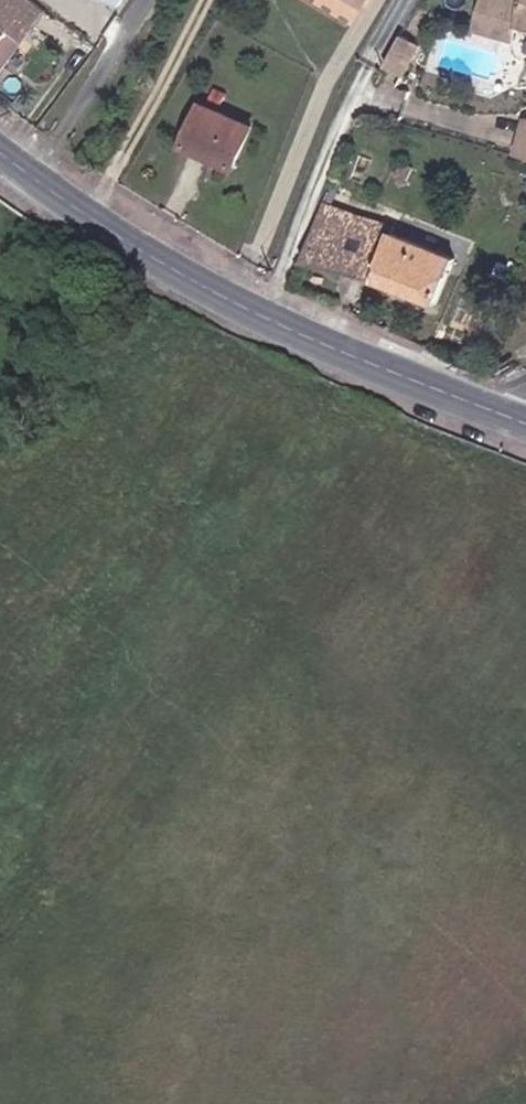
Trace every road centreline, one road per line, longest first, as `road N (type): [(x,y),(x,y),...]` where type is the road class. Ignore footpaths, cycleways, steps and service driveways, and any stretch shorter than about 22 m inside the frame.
road 1 (secondary): [(525,426),(320,341),(68,211),(0,158)]

